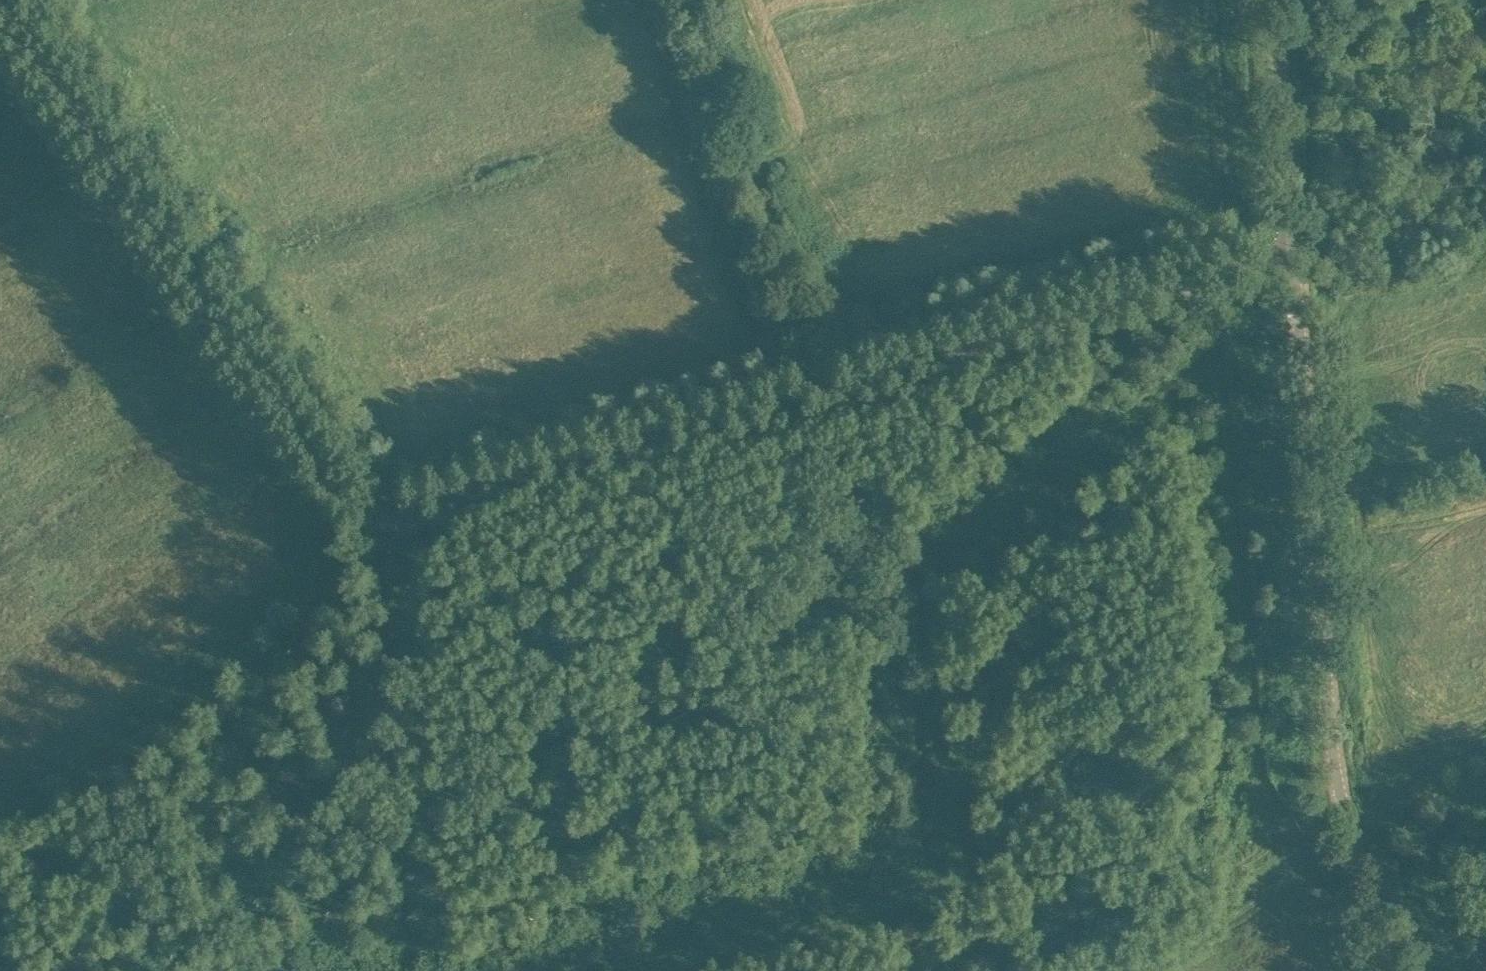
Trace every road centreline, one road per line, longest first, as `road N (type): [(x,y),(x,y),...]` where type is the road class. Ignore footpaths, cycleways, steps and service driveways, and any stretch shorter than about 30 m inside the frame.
road 1 (unclassified): [(1292,255),(429,513),(383,519),(353,503),(0,8)]
road 2 (tertiary): [(1393,970),(1342,804),(1292,255)]
road 3 (track): [(825,394),(688,0)]
road 4 (tertiary): [(1292,255),(1273,0)]

